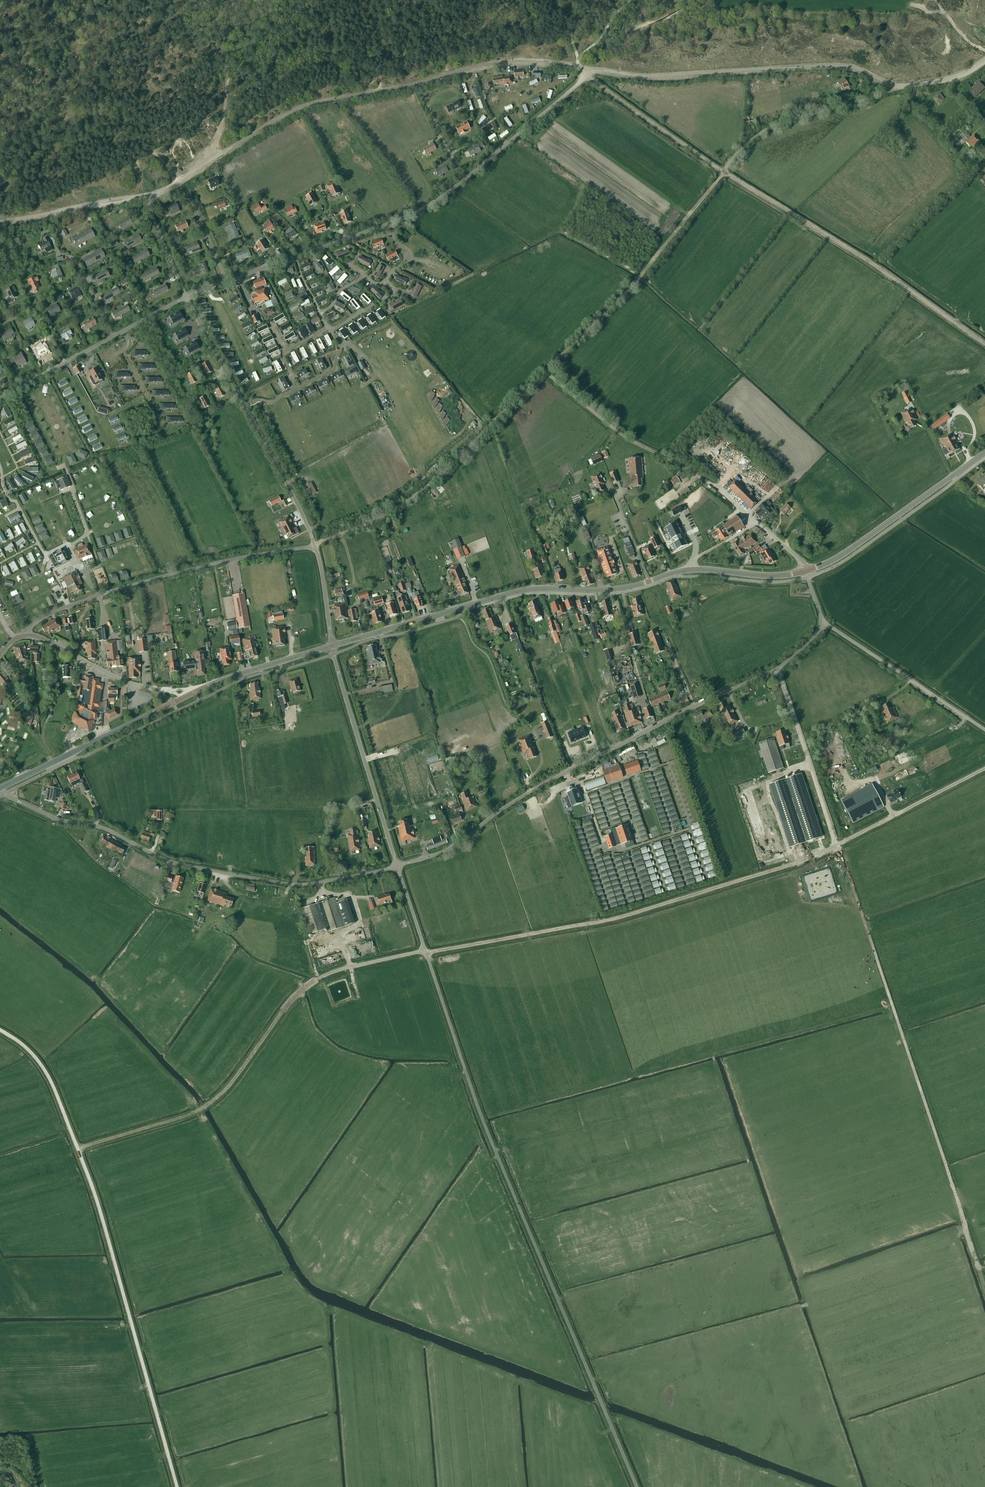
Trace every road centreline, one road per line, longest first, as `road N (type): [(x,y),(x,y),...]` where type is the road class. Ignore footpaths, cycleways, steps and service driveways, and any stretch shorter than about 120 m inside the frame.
road 1 (track): [(903,88),(840,69),(658,80),(500,65),(295,112),(148,199),(0,226)]
road 2 (track): [(78,1149),(208,1103),(318,977),(630,914),(838,847)]
road 3 (unclassified): [(637,1486),(477,1104),(397,866)]
road 4 (track): [(723,172),(642,273),(436,478),(385,514),(315,545)]
road 5 (track): [(176,1486),(78,1149),(45,1071),(0,1030)]
road 6 (unclassified): [(397,866),(450,848),(536,788),(777,669),(822,624)]
road 7 (tertiary): [(332,646),(526,590),(613,589),(691,569),(805,571)]
road 8 (track): [(984,1285),(838,847)]
road 9 (unclassified): [(0,793),(210,870),(301,885),(397,866)]
road 10 (track): [(984,344),(723,172)]
road 11 (residential): [(25,636),(50,615),(119,588),(315,545)]
road 12 (unclassified): [(315,545),(187,297)]
road 13 (unclassified): [(391,222),(450,191),(596,69)]
road 14 (unclassified): [(397,866),(332,646)]
road 15 (tertiary): [(805,571),(842,554),(984,453)]
road 16 (track): [(712,485),(629,440),(545,371)]
road 17 (track): [(903,88),(773,127),(723,172)]
road 18 (unclassified): [(984,729),(822,624)]
road 19 (tertiary): [(0,789),(167,706)]
road 20 (tertiary): [(167,706),(332,646)]
road 21 (track): [(723,172),(588,76)]
road 22 (track): [(838,847),(984,769)]
road 23 (residential): [(386,283),(391,299),(330,328),(295,256)]
road 24 (residential): [(167,706),(155,689),(25,636)]
road 25 (unclassified): [(805,571),(712,485)]

